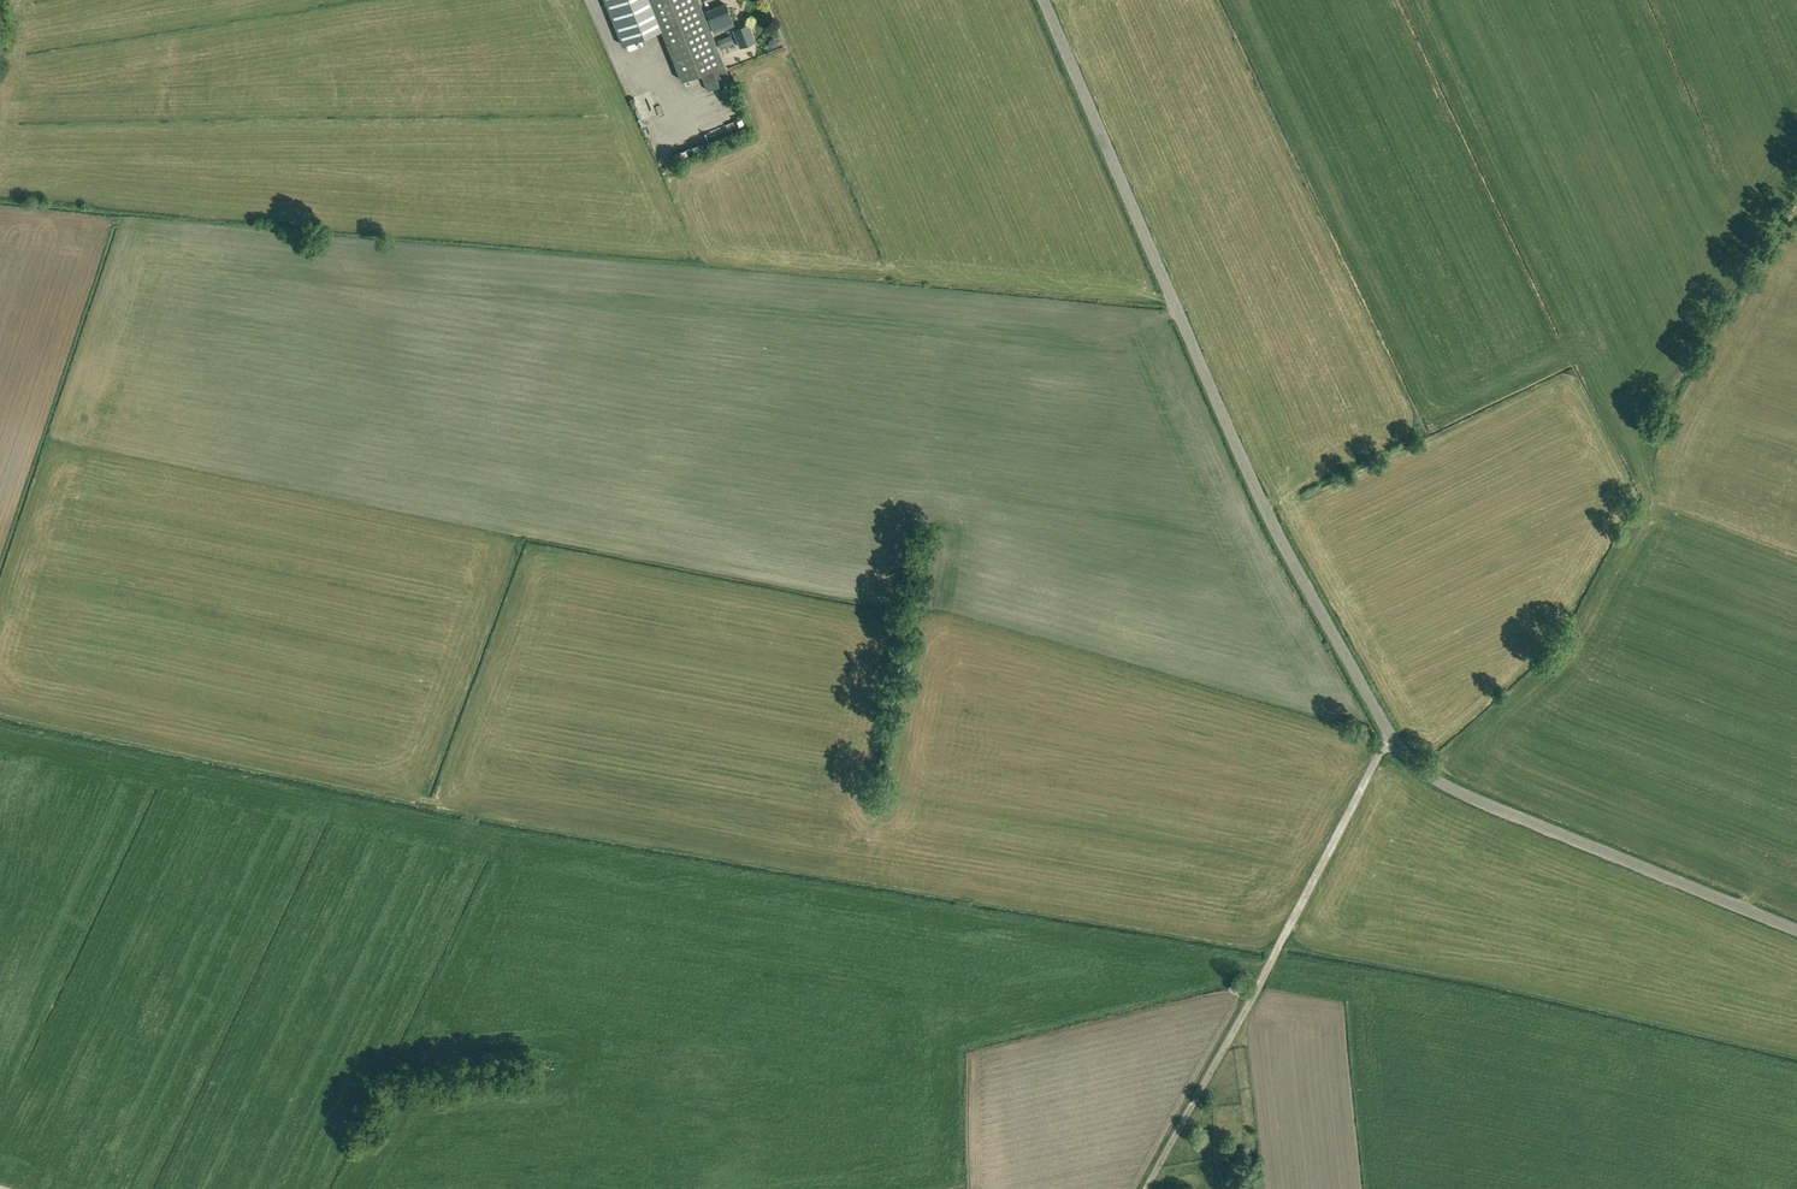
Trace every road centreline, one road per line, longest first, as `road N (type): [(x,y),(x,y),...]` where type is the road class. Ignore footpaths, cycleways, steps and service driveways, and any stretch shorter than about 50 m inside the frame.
road 1 (unclassified): [(1045,0),(1286,556),(1394,740),(1416,766),(1465,795),(1796,931)]

